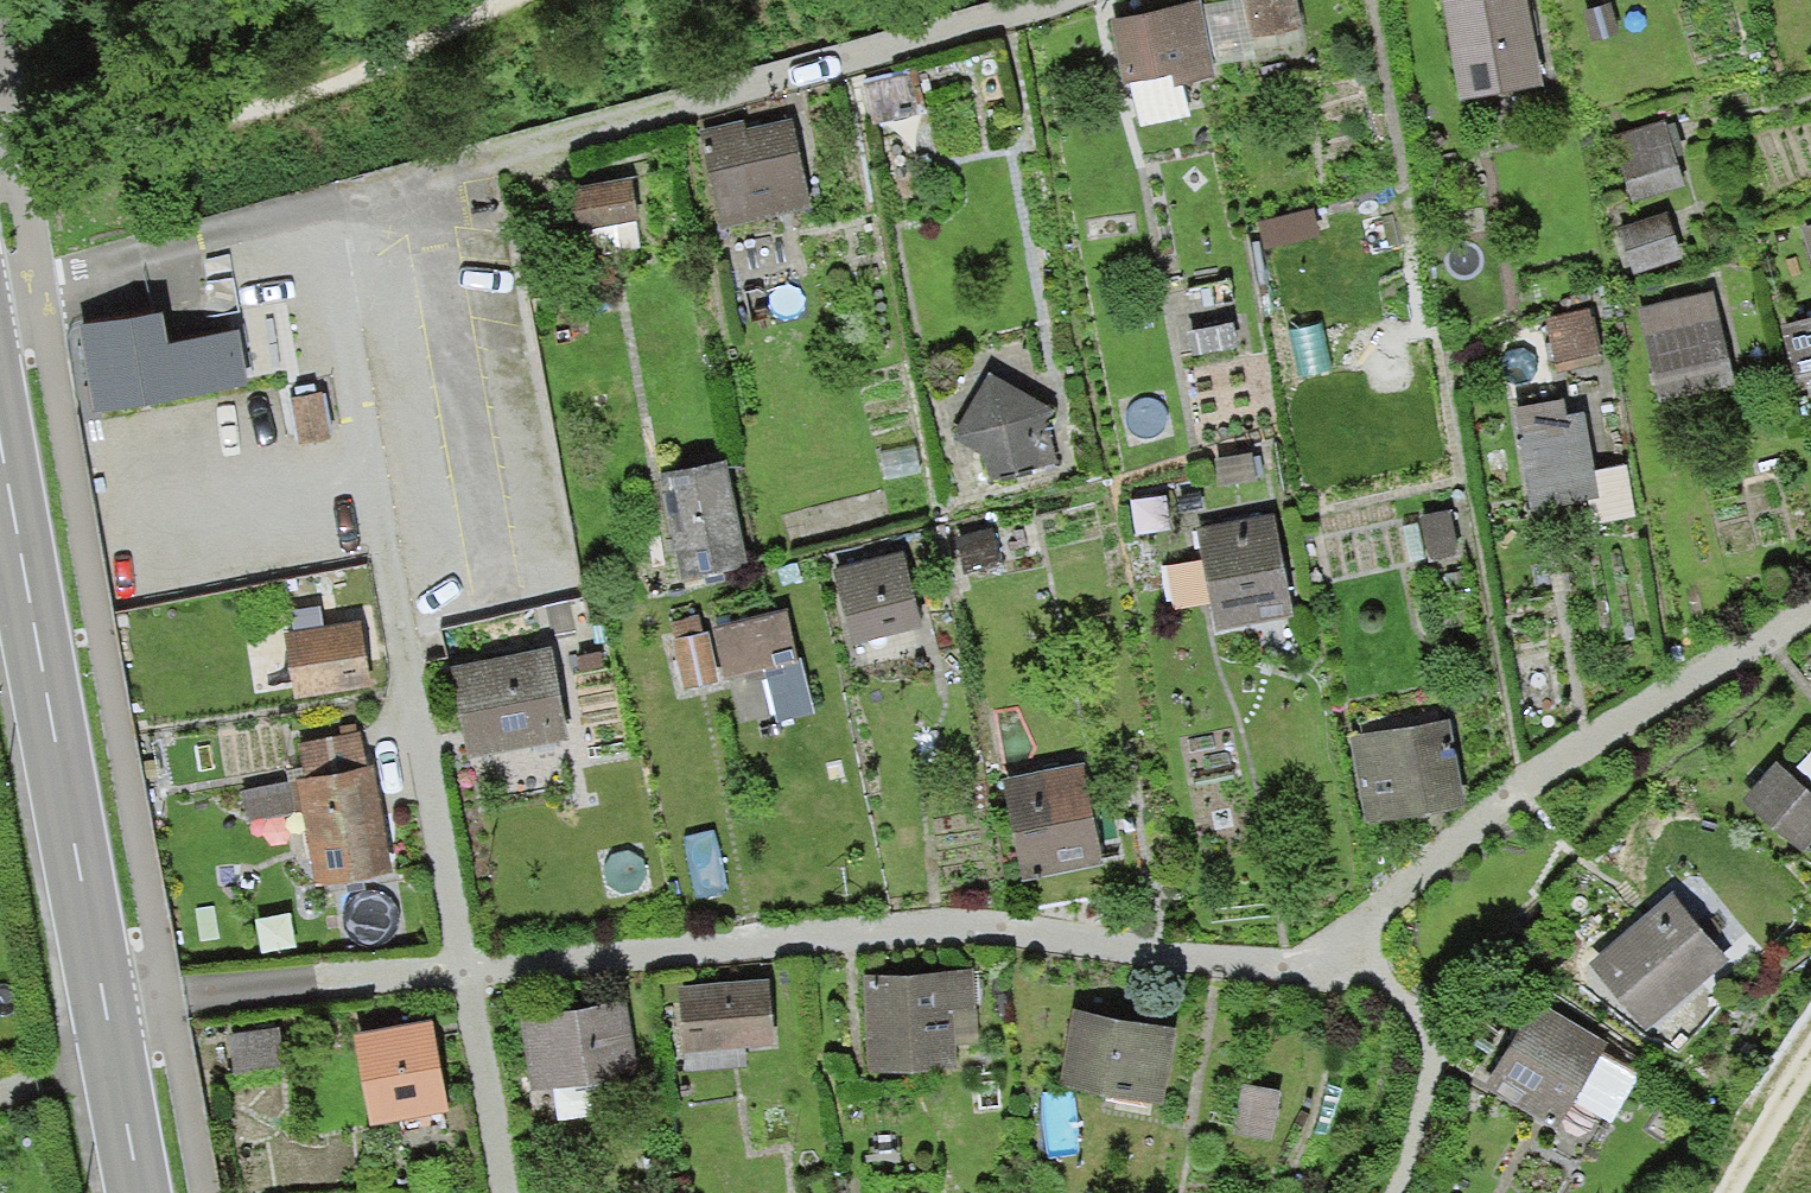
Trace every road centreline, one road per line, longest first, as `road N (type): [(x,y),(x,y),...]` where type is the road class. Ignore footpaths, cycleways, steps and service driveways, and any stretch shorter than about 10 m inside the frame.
road 1 (tertiary): [(0,386),(150,1192)]
road 2 (track): [(513,0),(294,108),(0,157)]
road 3 (track): [(1810,1059),(1719,1192)]

